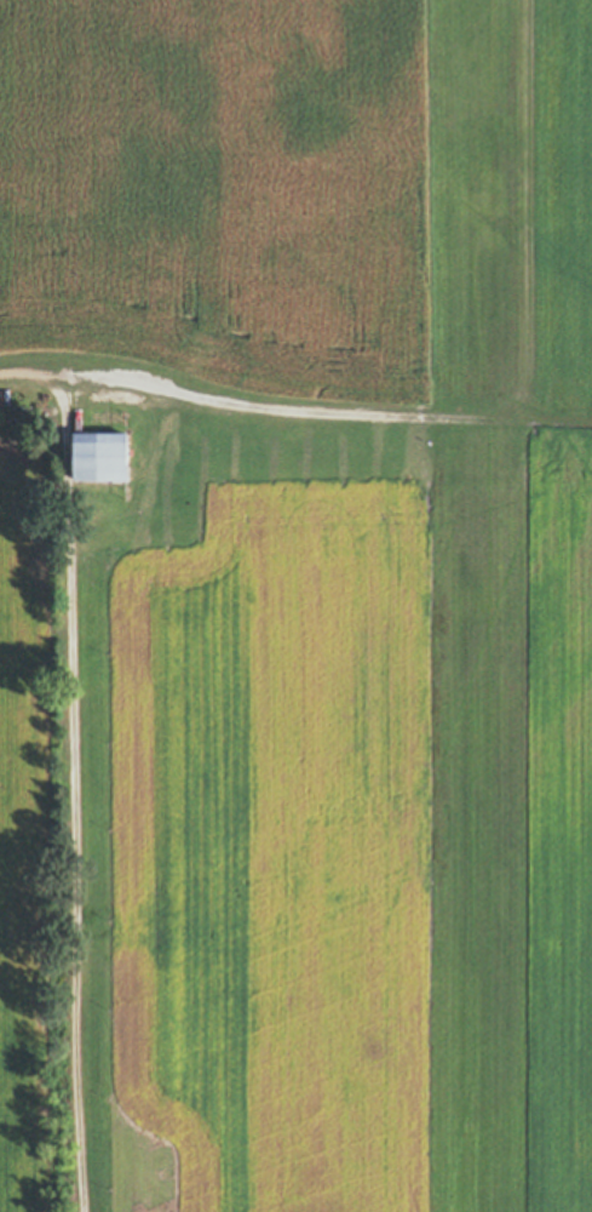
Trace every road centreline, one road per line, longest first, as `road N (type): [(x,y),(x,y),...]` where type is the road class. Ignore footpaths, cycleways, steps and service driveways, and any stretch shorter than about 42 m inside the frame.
road 1 (track): [(70,1211),(63,451),(47,398),(16,366),(0,366)]

